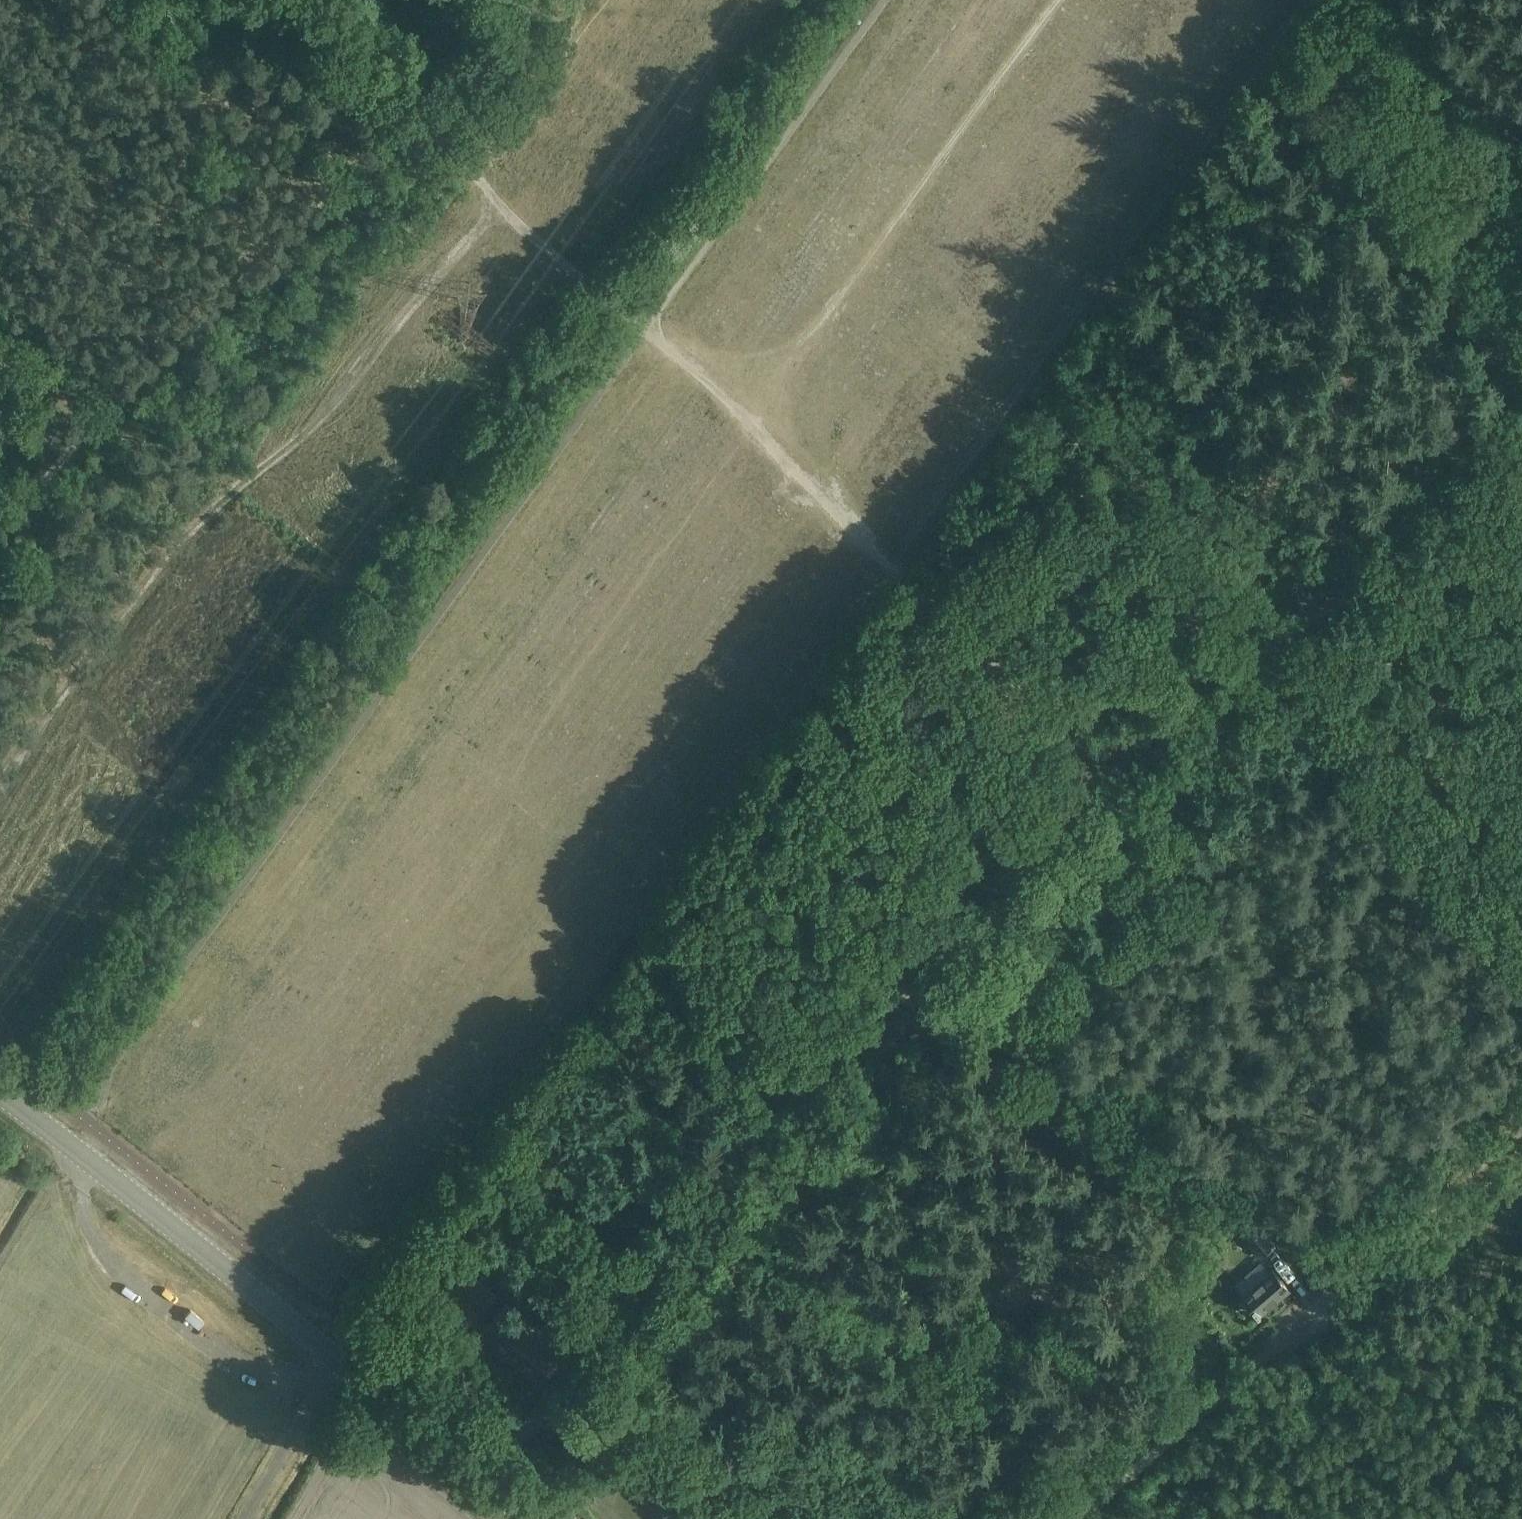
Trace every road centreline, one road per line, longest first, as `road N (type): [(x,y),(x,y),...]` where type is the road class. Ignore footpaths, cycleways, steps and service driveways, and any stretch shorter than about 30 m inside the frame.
road 1 (tertiary): [(344,1363),(0,1096)]
road 2 (tertiary): [(530,1518),(344,1363)]
road 3 (unclassified): [(245,1518),(344,1363)]

